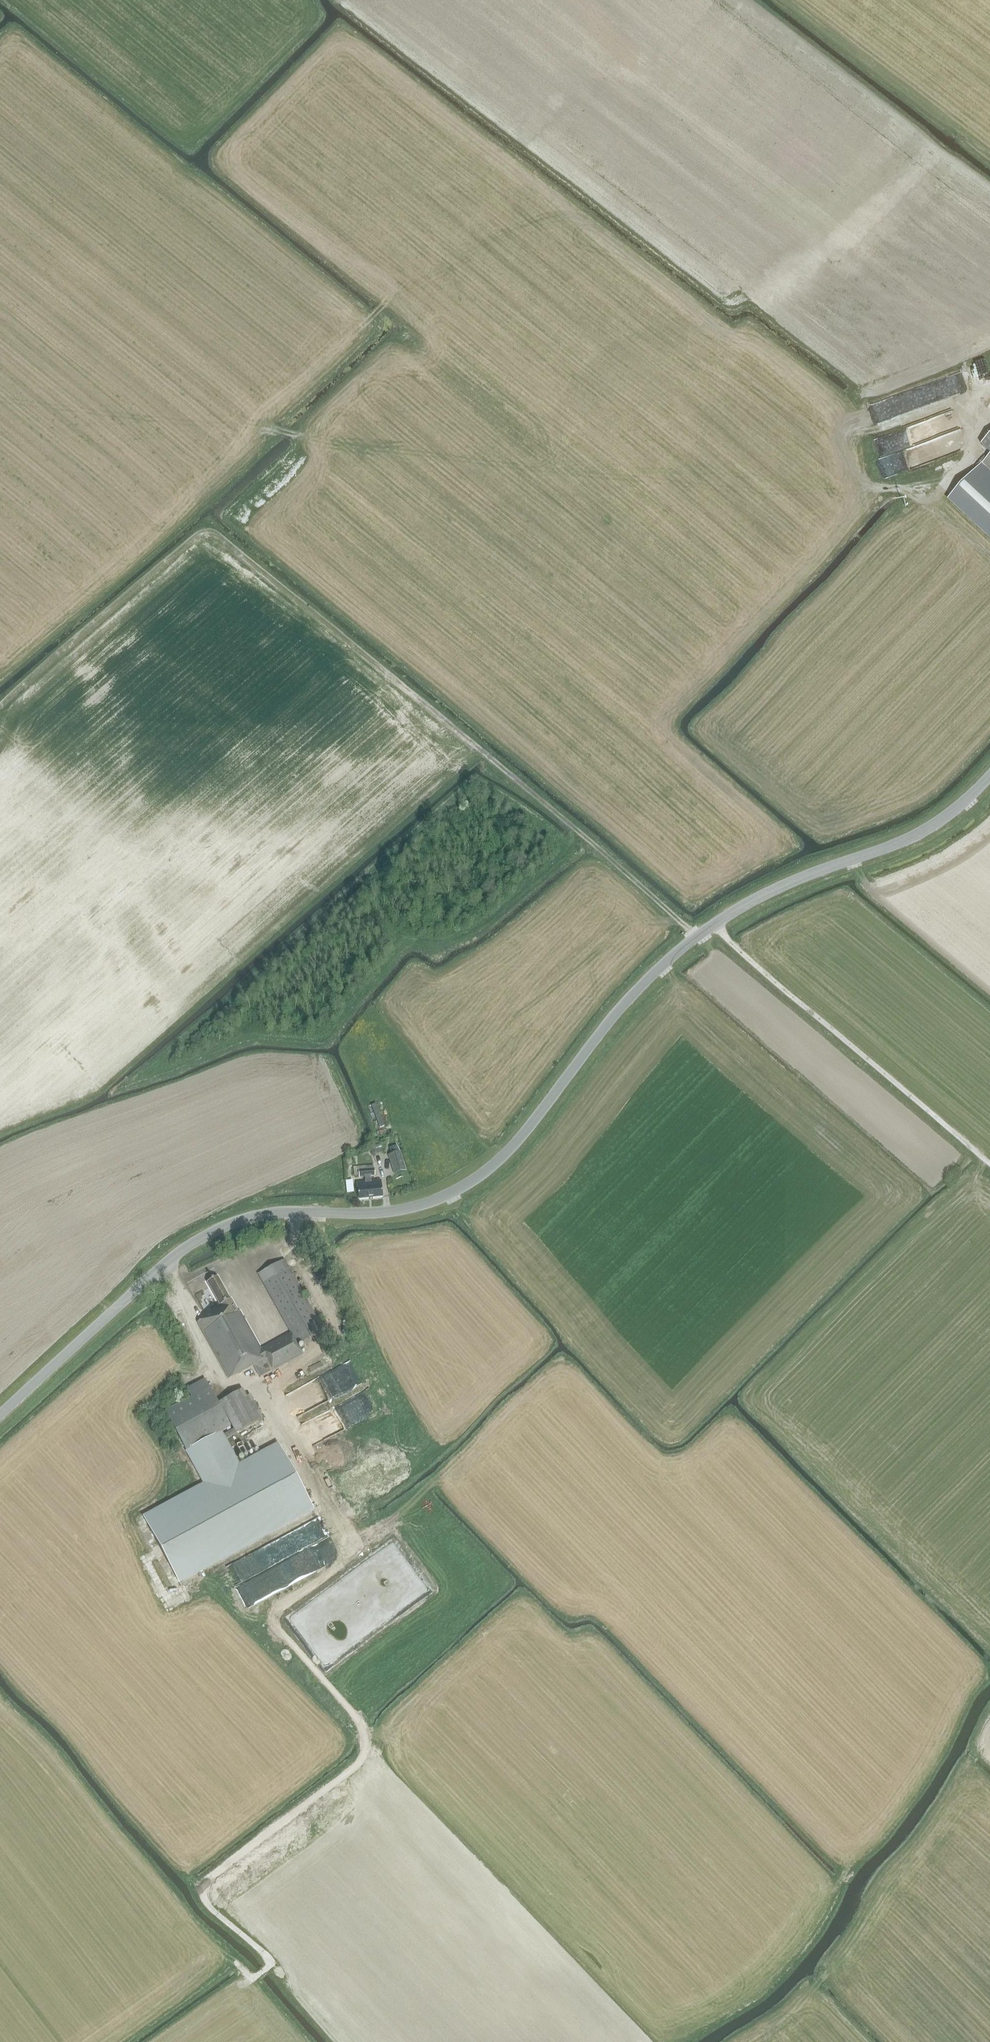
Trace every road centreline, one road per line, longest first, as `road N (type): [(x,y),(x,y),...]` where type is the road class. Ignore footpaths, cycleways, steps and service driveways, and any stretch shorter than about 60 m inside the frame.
road 1 (tertiary): [(0,1419),(188,1252),(228,1230),(270,1216),(396,1216),(468,1192),(504,1164),(623,1006),(715,923)]
road 2 (unclassified): [(989,1162),(715,923)]
road 3 (tertiary): [(715,923),(769,893),(908,840),(966,811),(989,784)]

